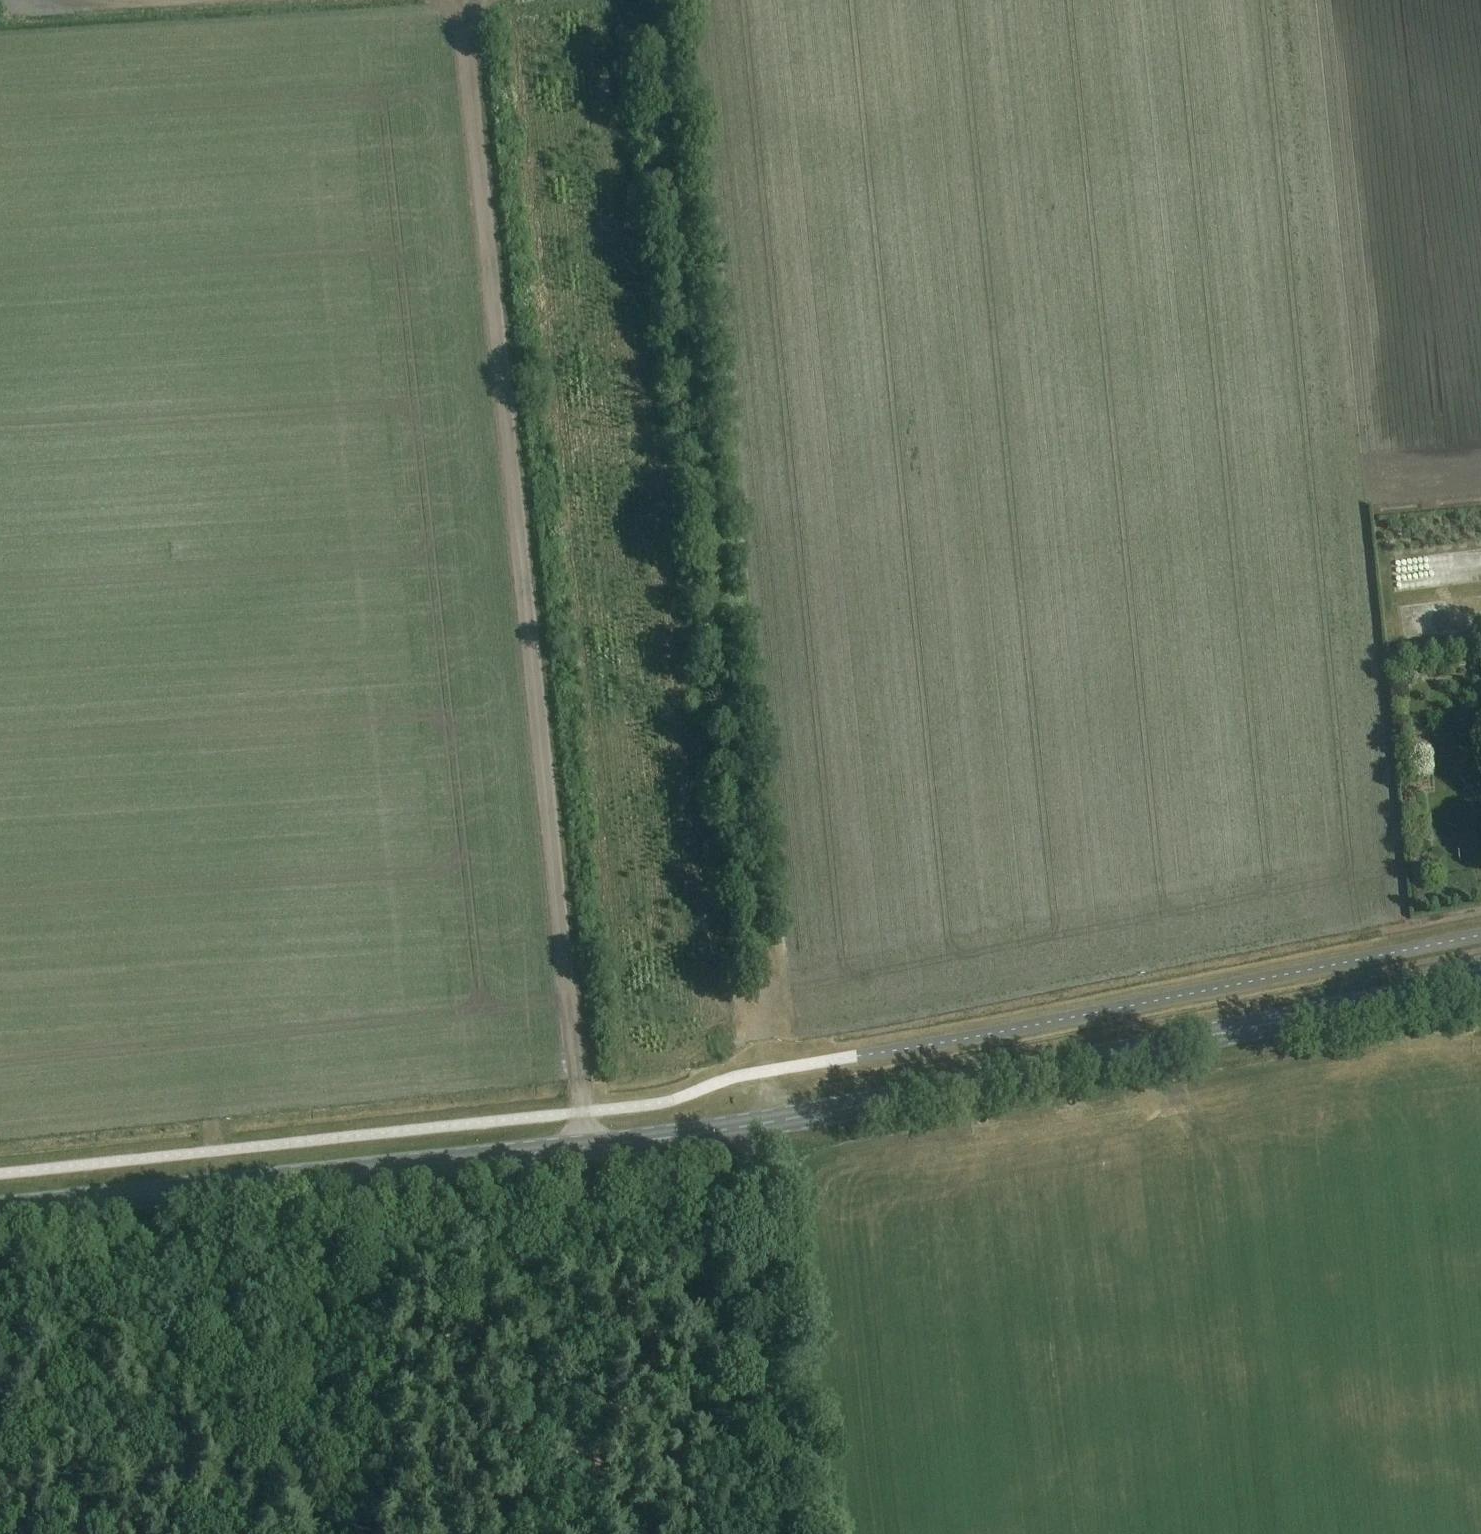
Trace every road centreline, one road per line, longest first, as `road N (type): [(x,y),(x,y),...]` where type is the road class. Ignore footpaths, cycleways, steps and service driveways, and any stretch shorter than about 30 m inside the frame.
road 1 (primary): [(0,1211),(771,1125),(1480,982)]
road 2 (track): [(592,1146),(469,0)]
road 3 (track): [(799,1533),(768,1226),(771,1125)]

